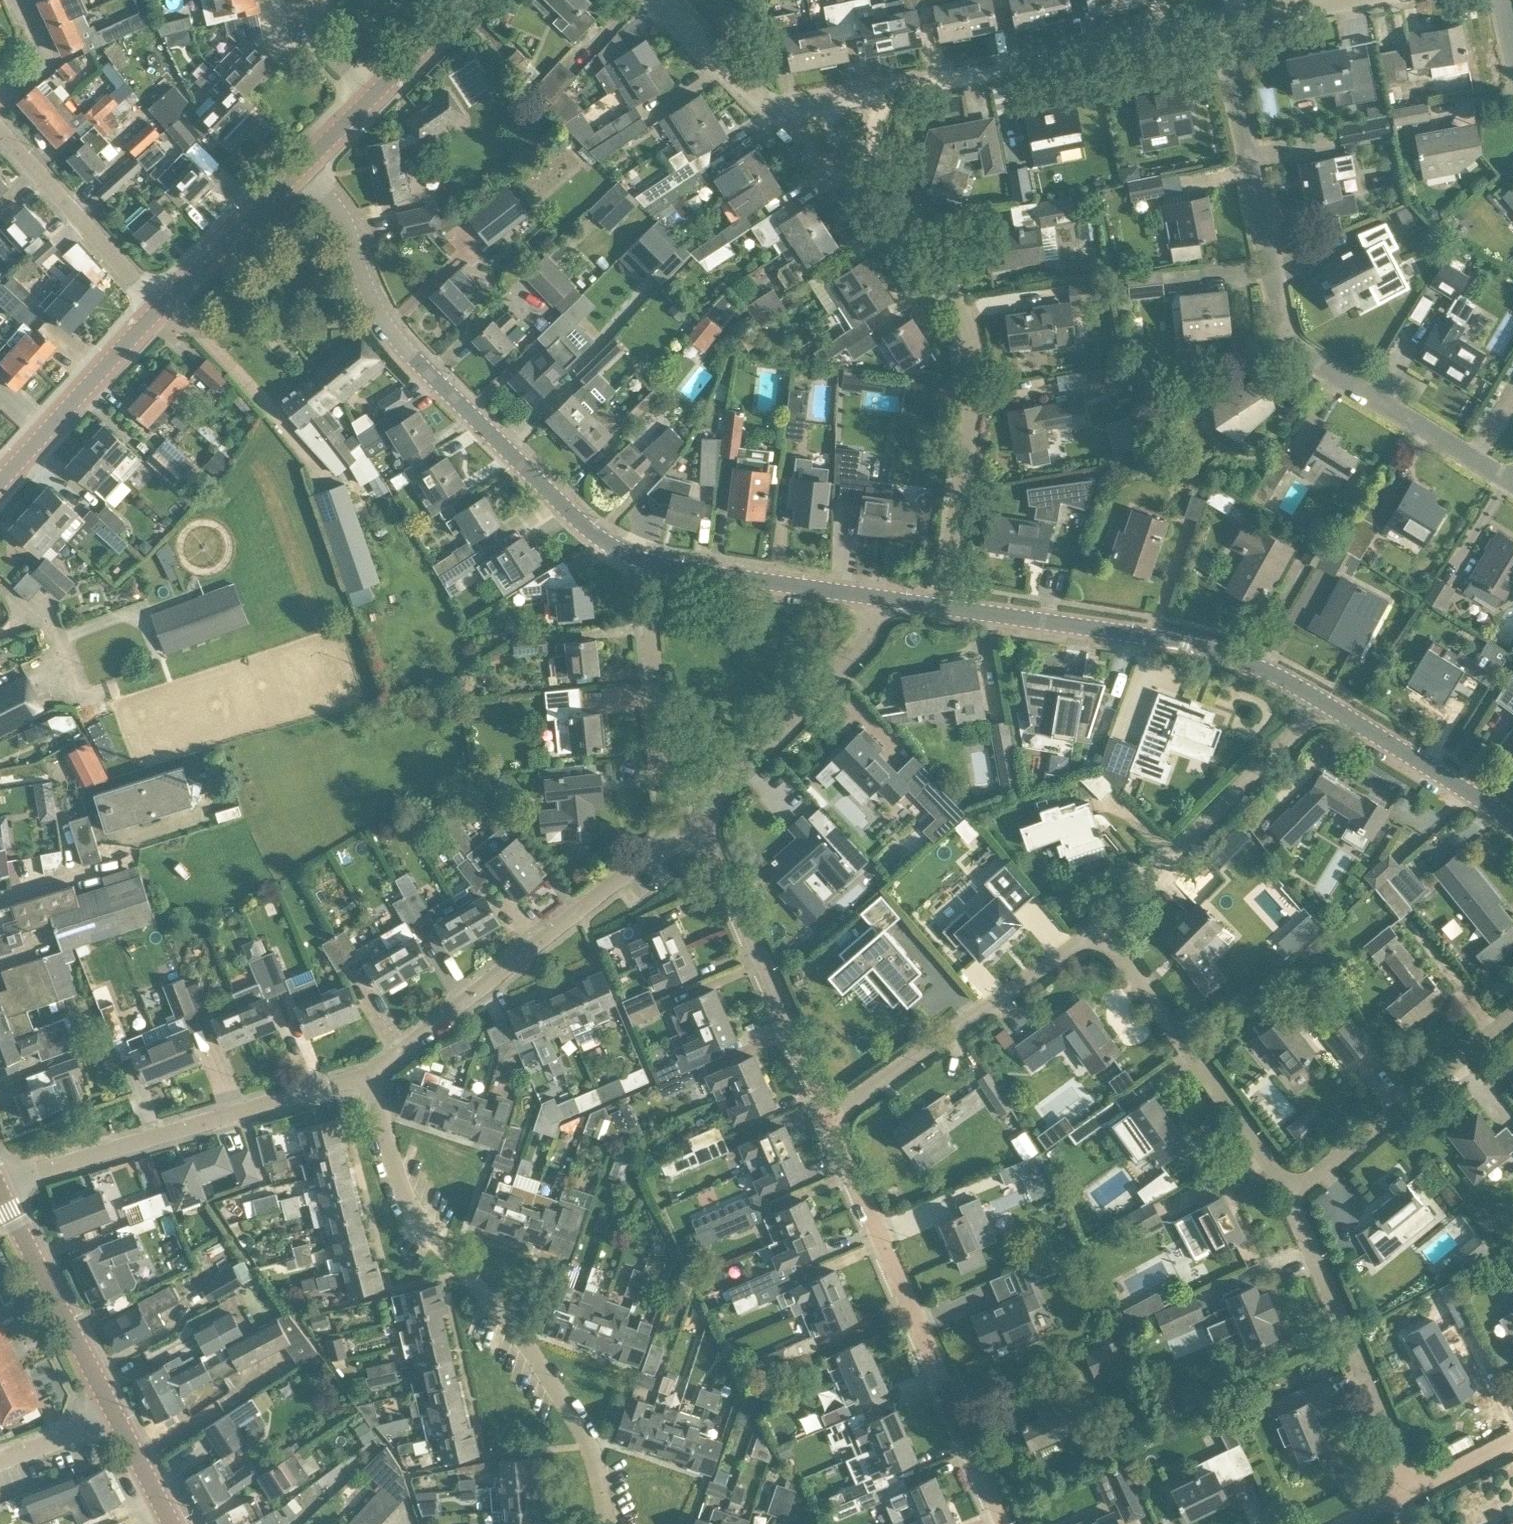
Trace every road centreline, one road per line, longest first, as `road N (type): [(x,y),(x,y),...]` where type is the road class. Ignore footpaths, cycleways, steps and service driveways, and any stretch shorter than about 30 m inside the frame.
road 1 (residential): [(1512,478),(1299,353),(1282,327),(1223,26)]
road 2 (residential): [(645,567),(593,536),(387,325),(340,214),(301,168)]
road 3 (residential): [(607,1523),(591,1445),(525,1342),(420,1222),(398,1181),(370,1074)]
road 4 (residential): [(943,606),(973,392),(969,334),(939,281),(853,196)]
road 5 (residential): [(1000,1523),(823,1121)]
road 6 (residential): [(370,1074),(696,816)]
road 7 (residential): [(1327,702),(1201,636),(943,606)]
road 8 (residential): [(0,1183),(370,1074)]
road 9 (residential): [(884,92),(1223,26)]
road 10 (residential): [(823,1121),(1098,935)]
road 11 (residential): [(823,1121),(696,816)]
road 12 (residential): [(1288,1202),(1098,935)]
road 13 (residential): [(1098,935),(1327,702)]
road 14 (residential): [(1416,1488),(1288,1202)]
road 15 (residential): [(1288,1202),(1512,1016)]
road 16 (residential): [(696,816),(864,635),(874,599)]
road 17 (residential): [(696,816),(679,798),(645,567)]
road 18 (unclassified): [(116,1416),(0,1191)]
road 19 (residential): [(0,131),(160,309)]
road 20 (tertiary): [(0,482),(160,309)]
road 21 (residential): [(874,599),(645,567)]
road 22 (residential): [(1512,826),(1327,702)]
road 23 (tertiary): [(160,309),(301,168)]
road 24 (residential): [(771,114),(657,0)]
road 25 (residential): [(1223,26),(1352,0)]
road 26 (tertiary): [(375,92),(469,0)]
road 27 (residential): [(285,324),(183,324),(160,309)]
road 28 (residential): [(0,1457),(116,1416)]
road 29 (unclassified): [(172,1523),(116,1416)]

